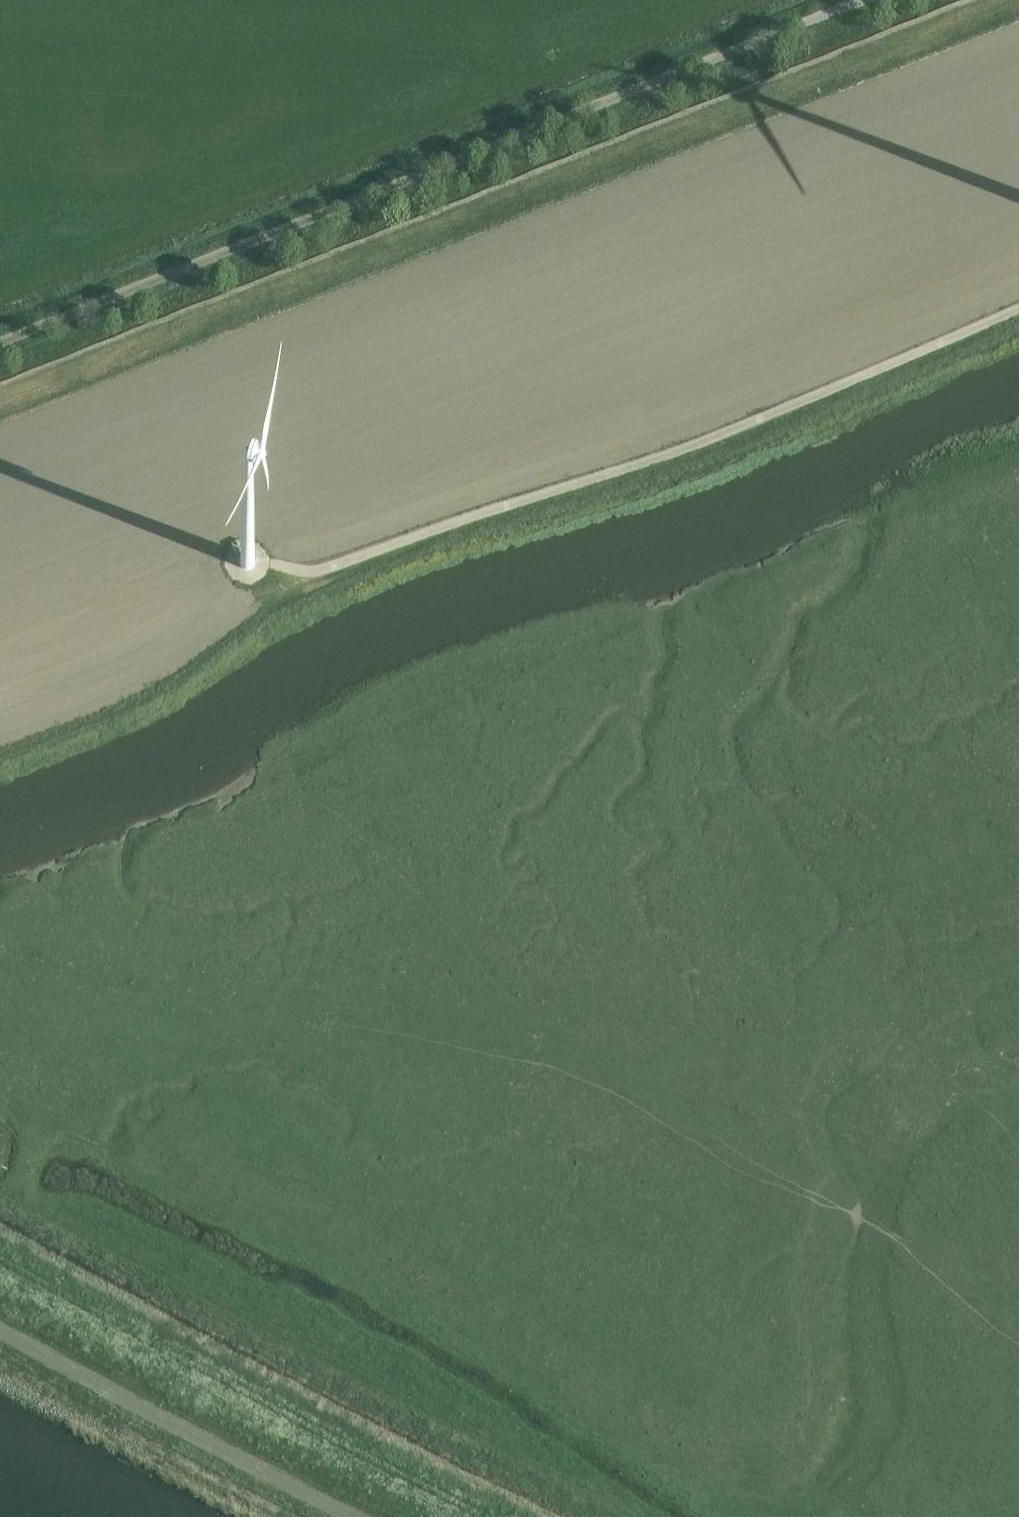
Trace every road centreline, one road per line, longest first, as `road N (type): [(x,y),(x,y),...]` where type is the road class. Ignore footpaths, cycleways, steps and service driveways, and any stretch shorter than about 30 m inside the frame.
road 1 (unclassified): [(0,347),(865,0)]
road 2 (unclassified): [(360,1516),(0,1326)]

